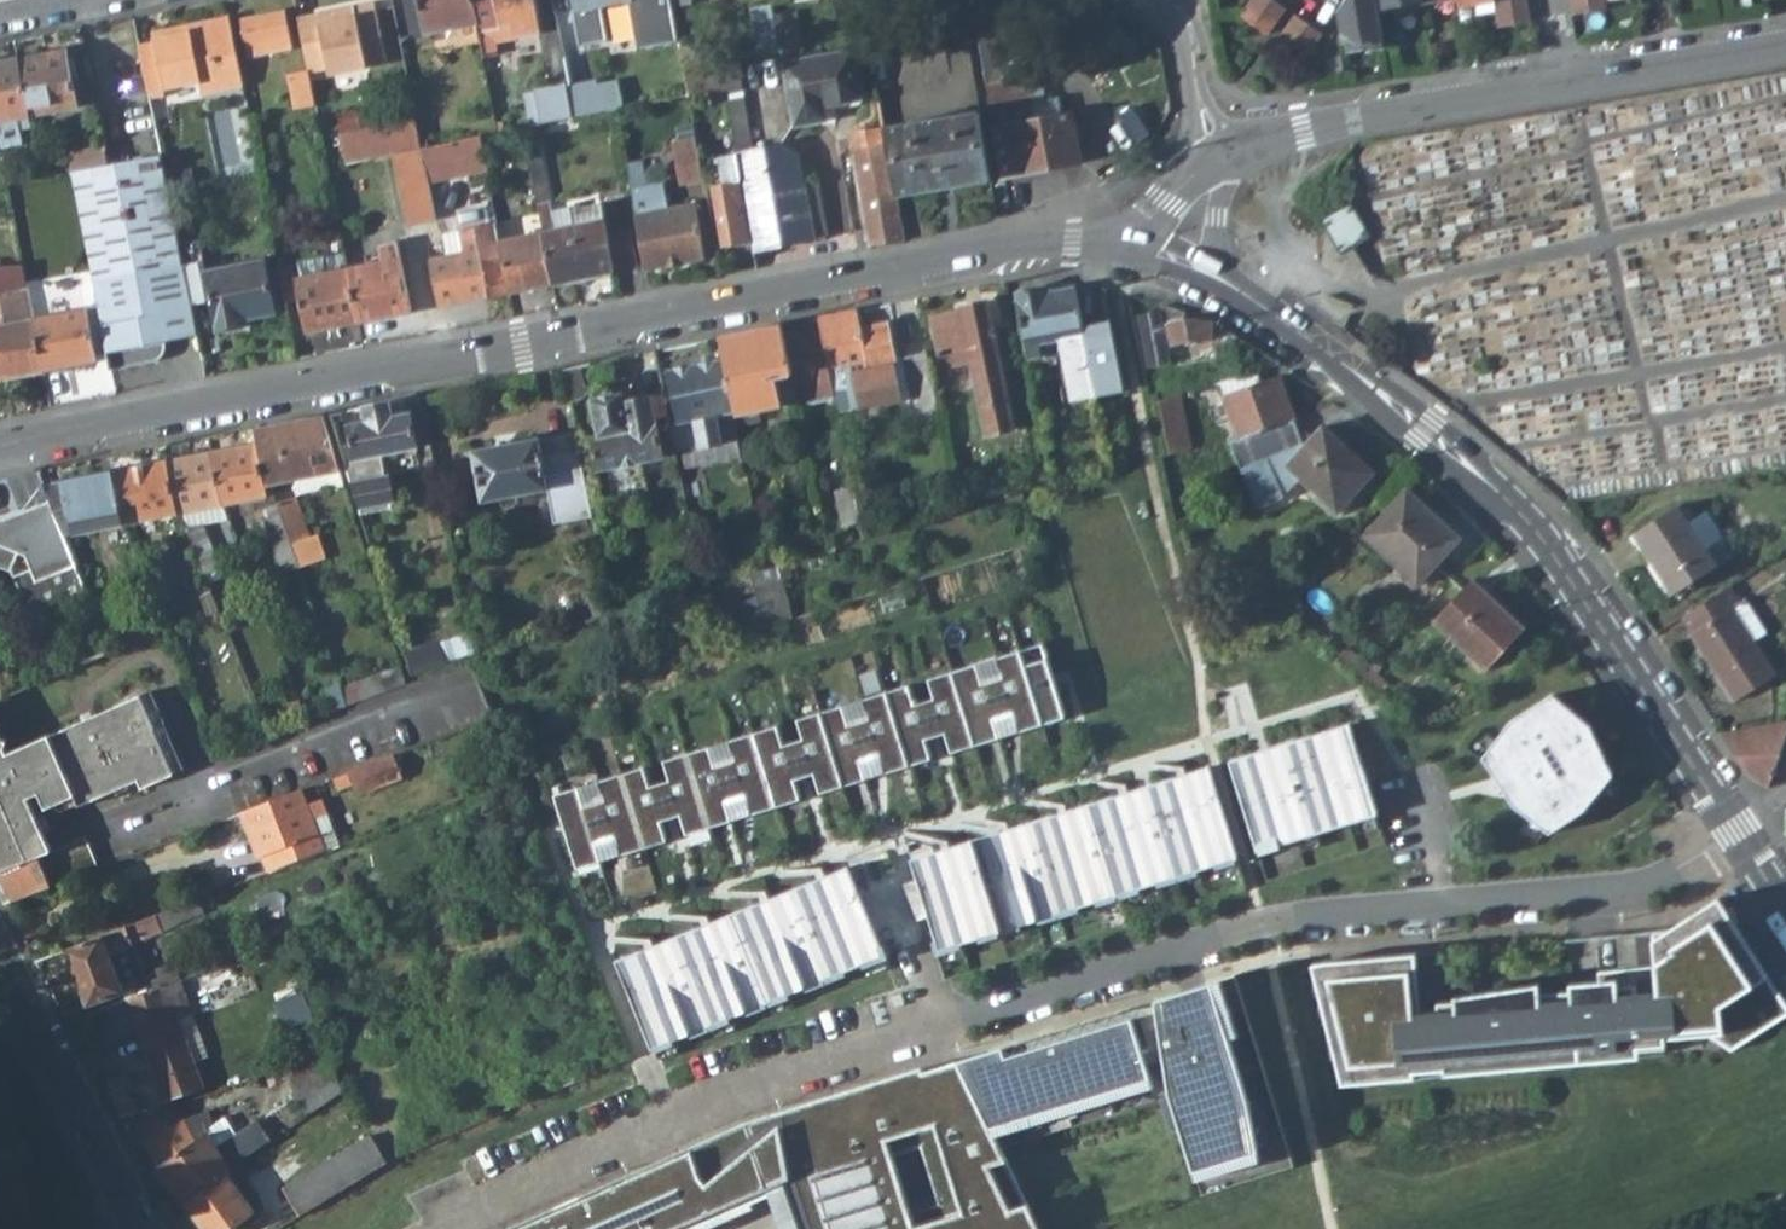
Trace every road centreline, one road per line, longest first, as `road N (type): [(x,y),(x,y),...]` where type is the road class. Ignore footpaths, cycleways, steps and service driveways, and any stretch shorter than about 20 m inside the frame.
road 1 (tertiary): [(0,450),(923,262),(1126,244)]
road 2 (residential): [(943,1022),(1261,926),(1654,885),(1742,843)]
road 3 (tertiary): [(1214,278),(1427,429),(1529,522),(1742,843)]
road 4 (residential): [(443,1228),(681,1121),(943,1022)]
road 5 (residential): [(1214,159),(1305,130),(1563,86)]
road 6 (residential): [(0,953),(143,1228)]
road 7 (residential): [(1563,86),(1785,48)]
road 8 (residential): [(1151,0),(1189,51),(1214,159)]
road 9 (residential): [(1126,244),(1214,159)]
road 10 (residential): [(1214,278),(1225,182),(1214,159)]

